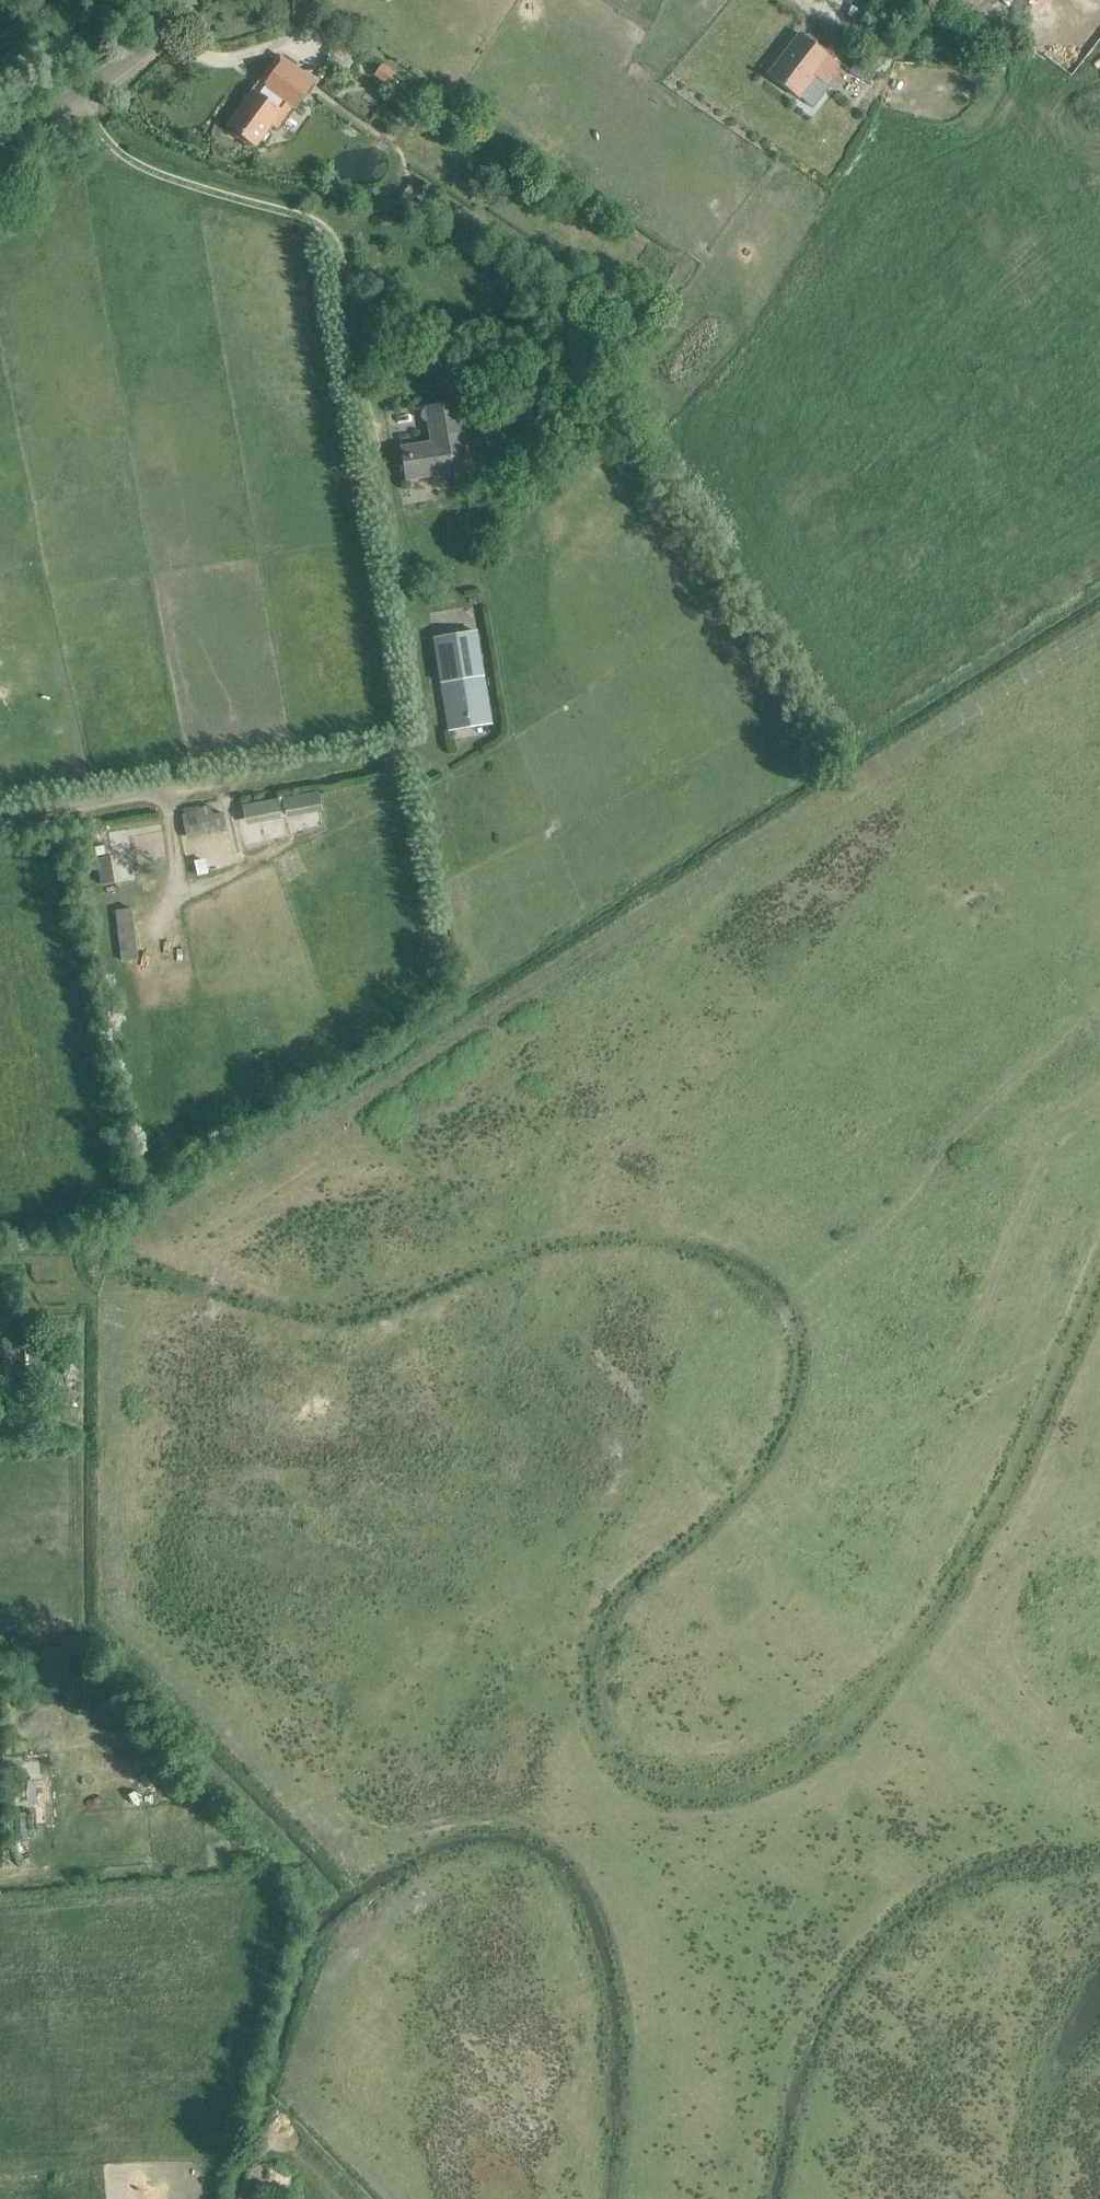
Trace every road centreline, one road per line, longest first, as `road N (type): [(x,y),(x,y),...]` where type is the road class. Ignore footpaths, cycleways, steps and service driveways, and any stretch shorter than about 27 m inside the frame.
road 1 (unclassified): [(188,0),(144,61),(0,151)]

